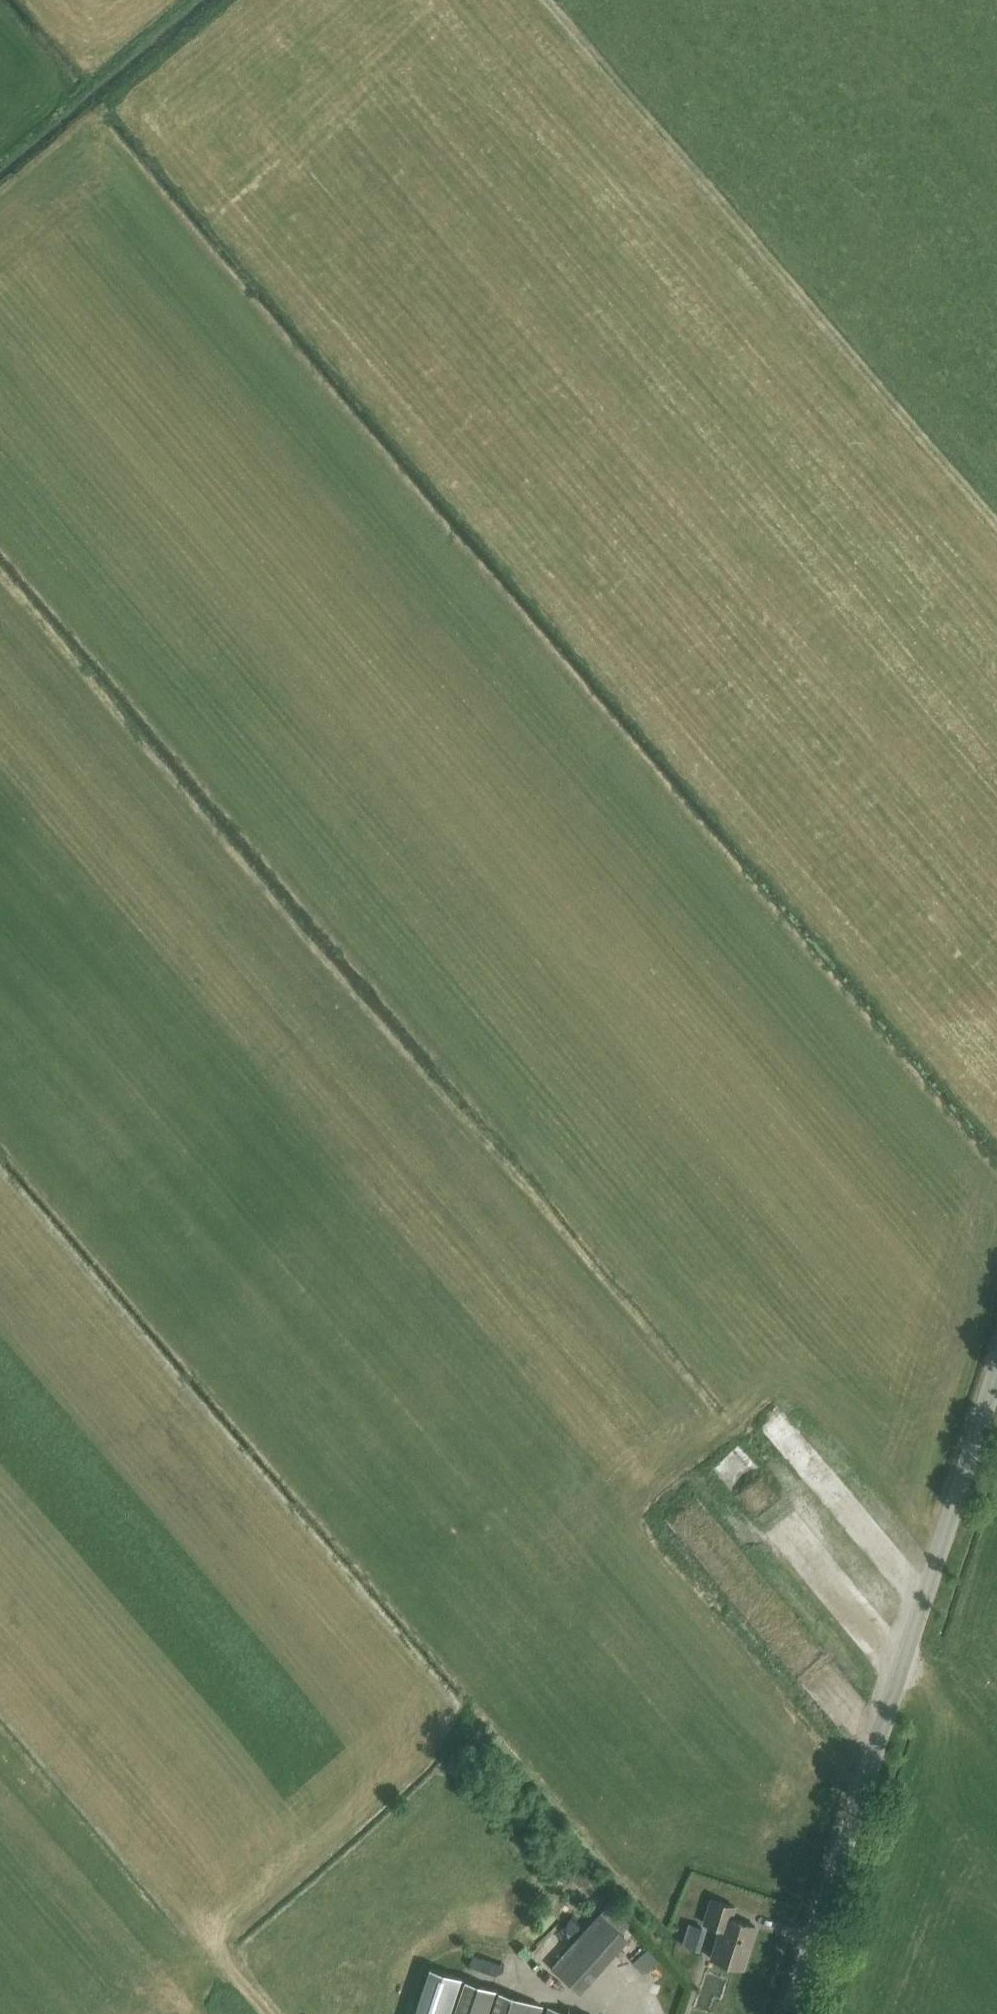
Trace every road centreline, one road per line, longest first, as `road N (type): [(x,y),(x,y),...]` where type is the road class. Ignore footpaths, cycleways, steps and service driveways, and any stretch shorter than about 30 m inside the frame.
road 1 (tertiary): [(789,2013),(996,1385)]

